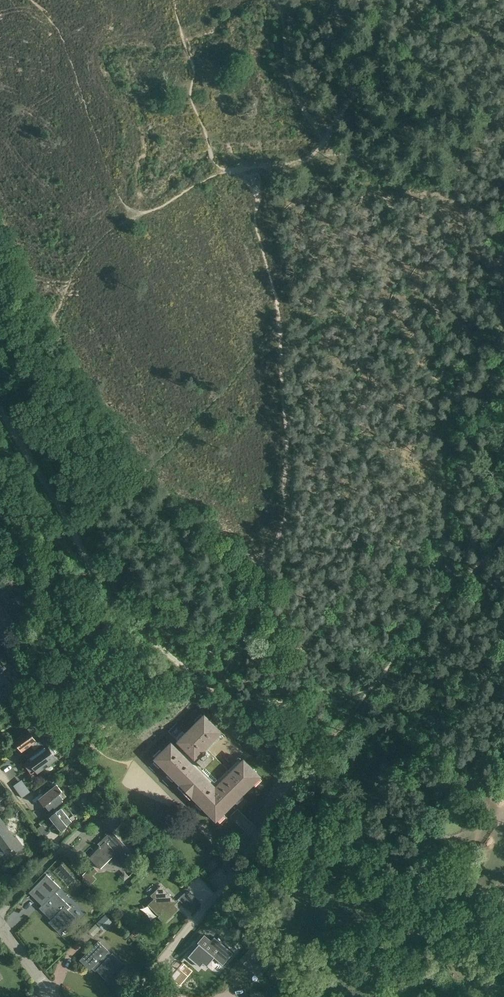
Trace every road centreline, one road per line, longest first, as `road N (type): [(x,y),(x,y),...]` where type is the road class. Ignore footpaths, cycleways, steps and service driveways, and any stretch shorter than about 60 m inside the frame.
road 1 (track): [(0,401),(81,546),(181,668),(219,693),(280,700),(300,713)]
road 2 (track): [(308,752),(234,877),(133,996)]
road 3 (track): [(88,824),(0,914)]

